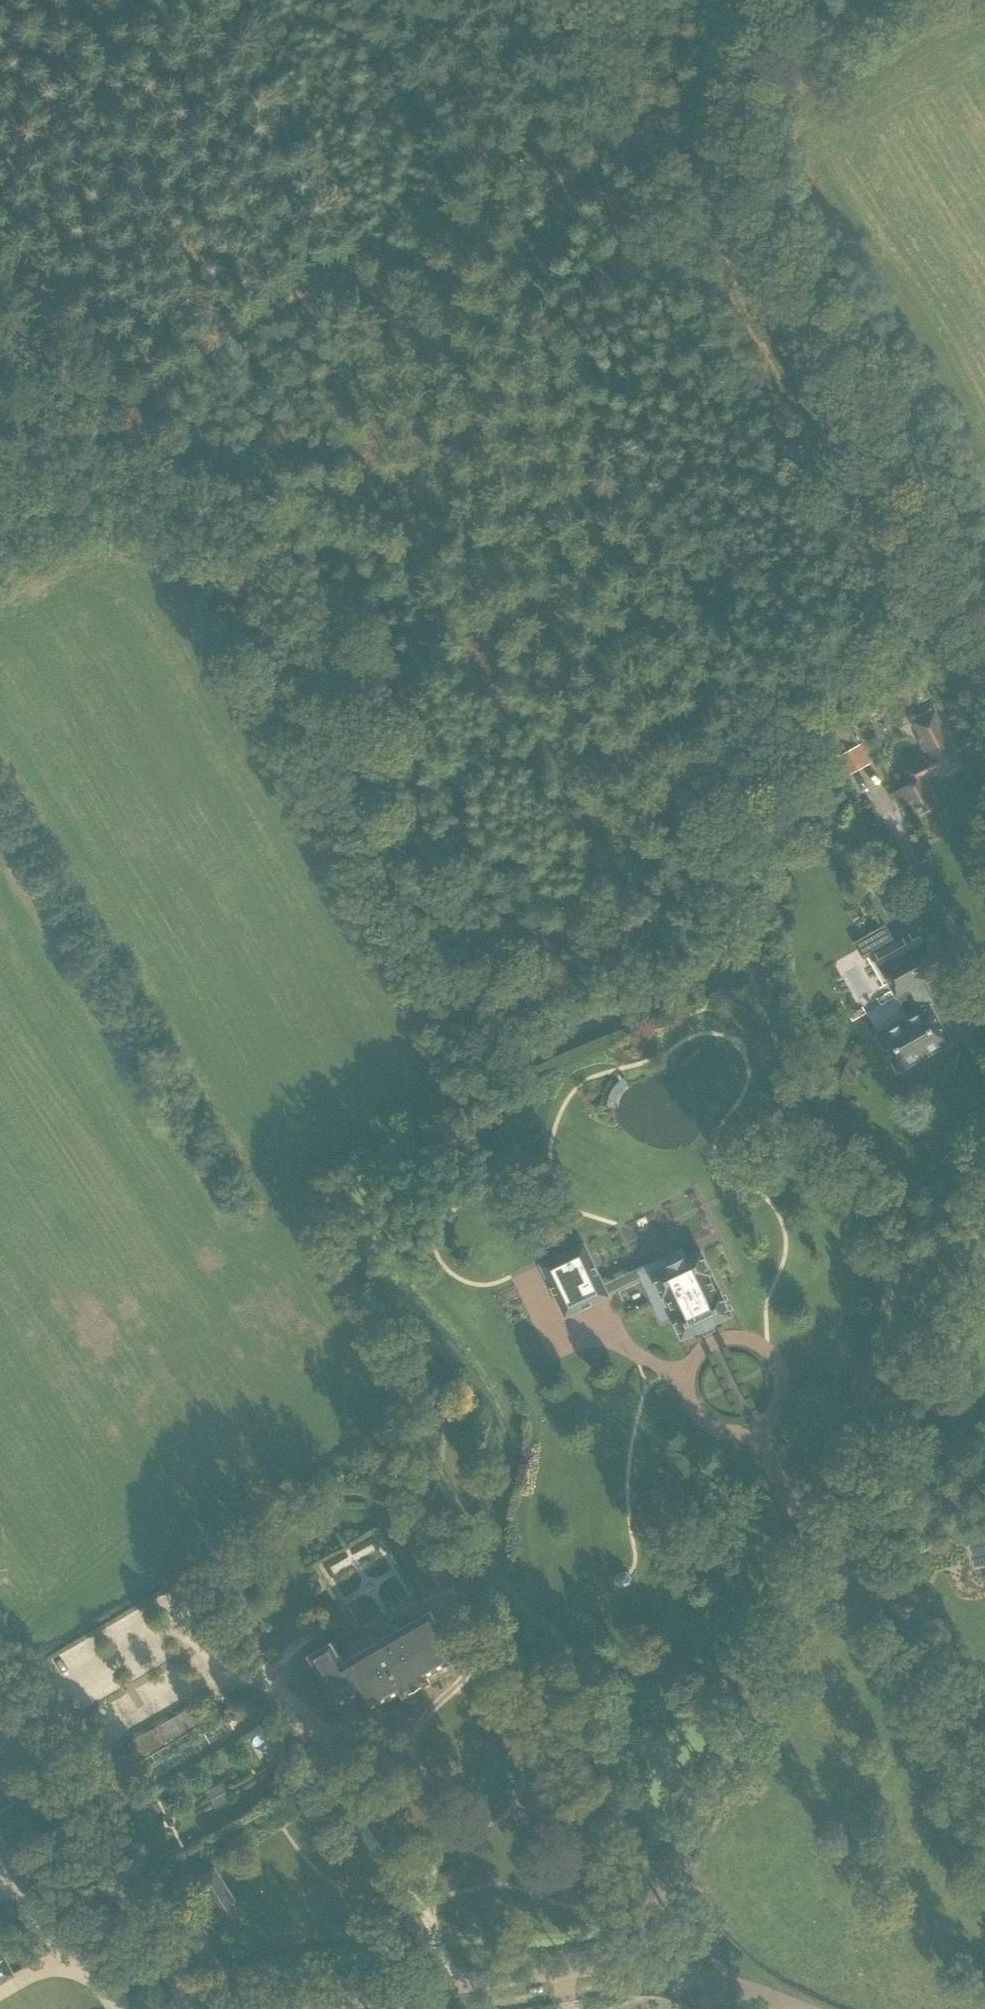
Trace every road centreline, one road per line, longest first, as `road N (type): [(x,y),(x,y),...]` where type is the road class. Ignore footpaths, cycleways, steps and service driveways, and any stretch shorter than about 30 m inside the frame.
road 1 (track): [(739,74),(728,148),(738,178),(850,410),(887,529),(984,684)]
road 2 (unclassified): [(191,2008),(0,1708)]
road 3 (residential): [(302,2008),(557,1969),(640,1964)]
road 4 (track): [(984,1761),(846,1513)]
road 5 (residential): [(798,2008),(640,1964)]

